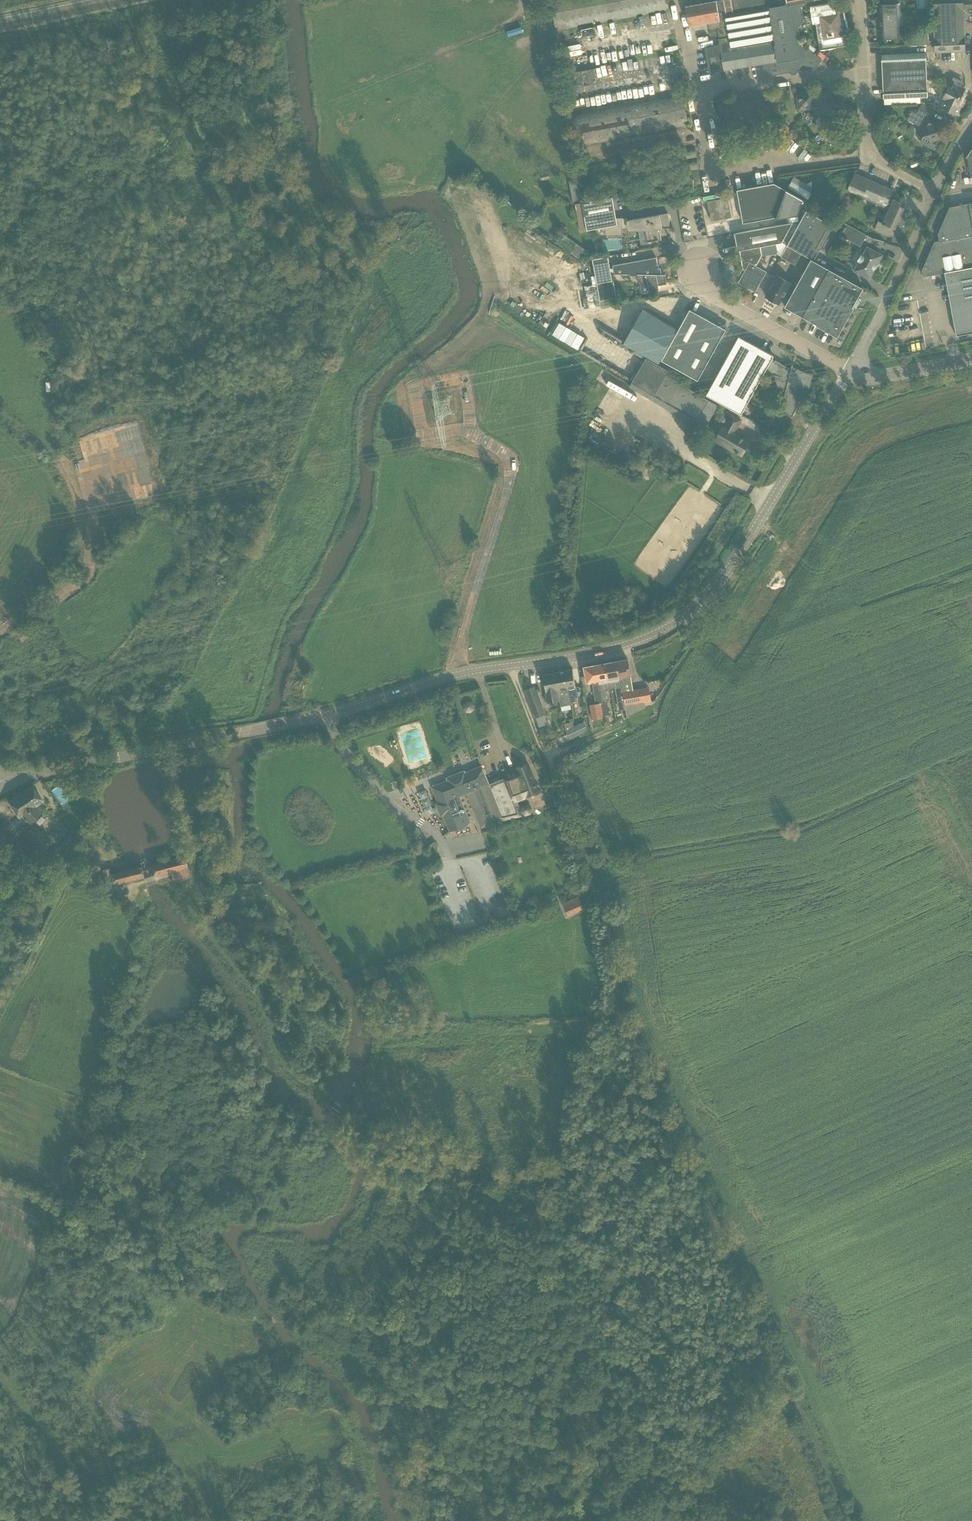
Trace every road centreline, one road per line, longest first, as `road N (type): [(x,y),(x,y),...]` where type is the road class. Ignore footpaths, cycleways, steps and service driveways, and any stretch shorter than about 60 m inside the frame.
road 1 (tertiary): [(8,781),(325,717),(452,676),(583,656),(656,633),(721,578),(850,369)]
road 2 (track): [(512,665),(594,873),(617,1014),(852,1520)]
road 3 (unclassified): [(936,191),(877,161),(871,151),(863,130),(858,0)]
road 4 (unclassified): [(850,369),(717,293),(698,262)]
road 5 (unclassified): [(879,318),(936,191)]
road 6 (tertiary): [(850,369),(887,378),(971,361)]

